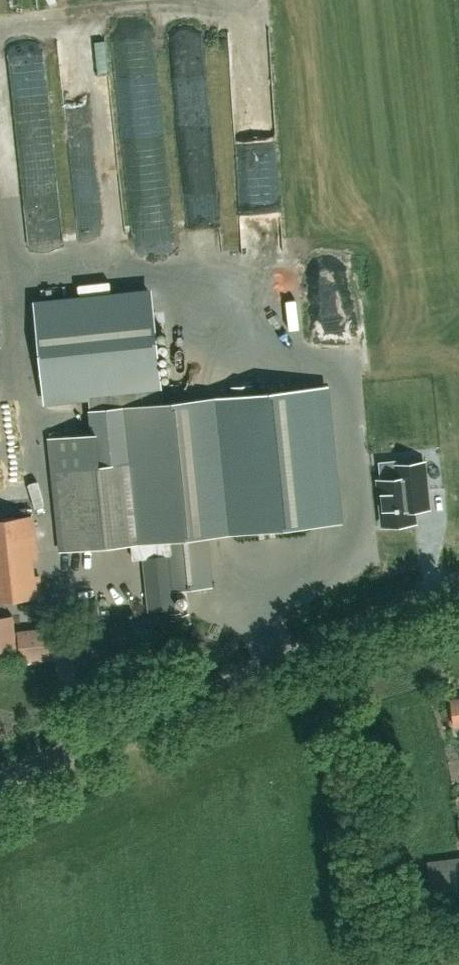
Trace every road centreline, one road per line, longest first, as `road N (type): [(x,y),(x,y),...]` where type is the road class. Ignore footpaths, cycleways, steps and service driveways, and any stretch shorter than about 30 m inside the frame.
road 1 (unclassified): [(0,780),(458,587)]

